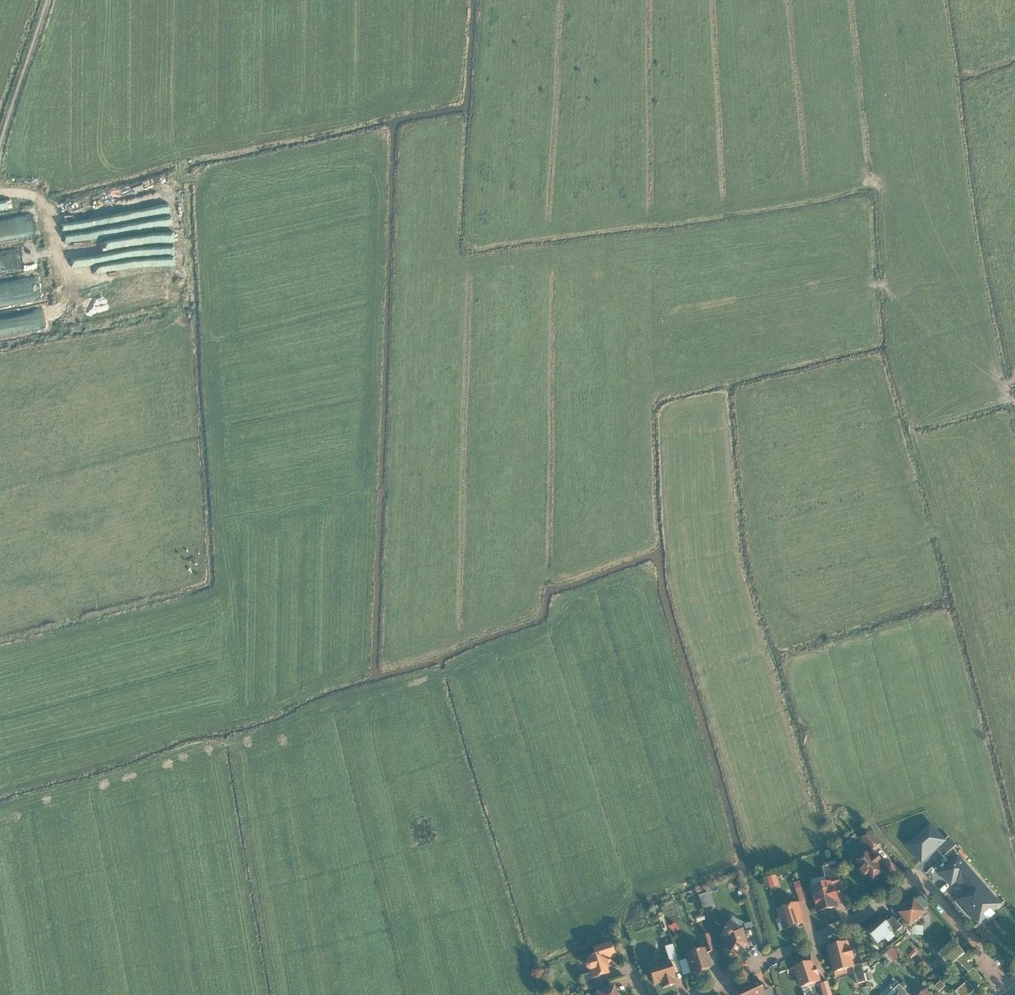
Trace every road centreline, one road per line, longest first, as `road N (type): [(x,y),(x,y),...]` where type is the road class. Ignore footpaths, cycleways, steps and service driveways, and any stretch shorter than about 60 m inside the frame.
road 1 (residential): [(1014,994),(913,877),(855,922),(696,994)]

